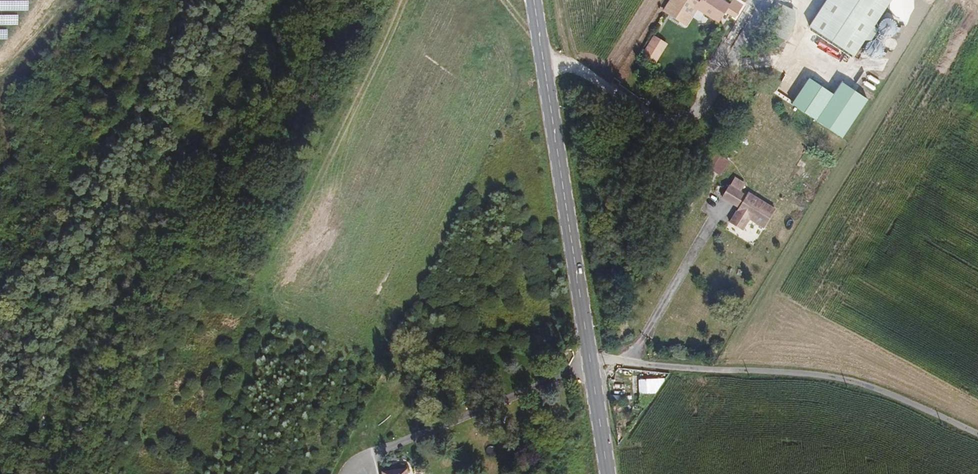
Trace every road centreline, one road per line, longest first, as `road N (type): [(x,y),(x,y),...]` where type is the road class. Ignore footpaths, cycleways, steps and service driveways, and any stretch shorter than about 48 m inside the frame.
road 1 (secondary): [(610,473),(543,55)]

